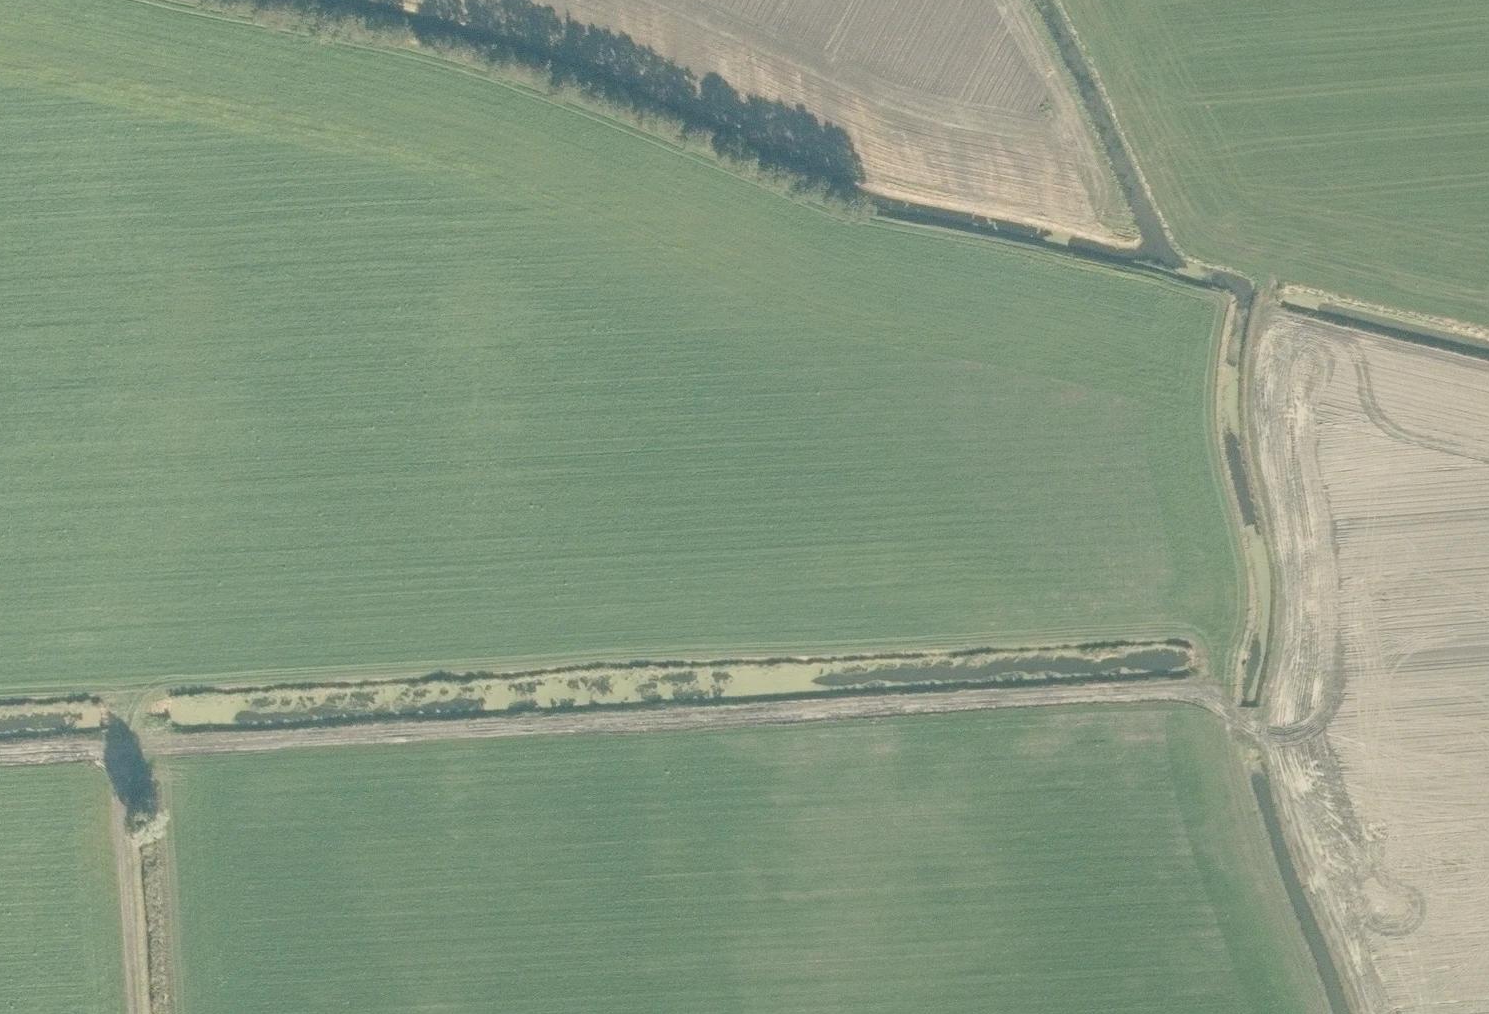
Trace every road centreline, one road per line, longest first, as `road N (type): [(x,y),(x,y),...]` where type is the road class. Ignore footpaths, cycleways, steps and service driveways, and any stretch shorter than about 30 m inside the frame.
road 1 (track): [(1374,1013),(1273,721),(1295,635),(1259,404),(1256,347),(1271,271),(1195,246),(1076,0)]
road 2 (track): [(130,748),(0,750)]

